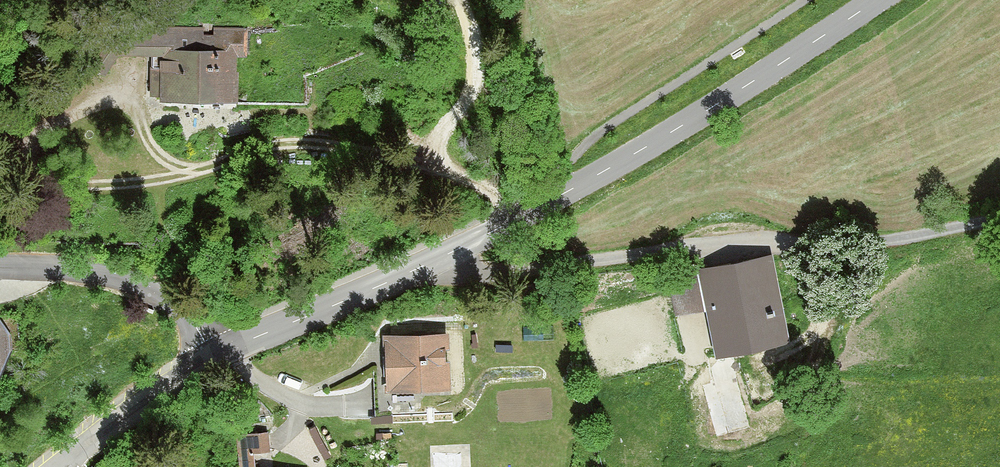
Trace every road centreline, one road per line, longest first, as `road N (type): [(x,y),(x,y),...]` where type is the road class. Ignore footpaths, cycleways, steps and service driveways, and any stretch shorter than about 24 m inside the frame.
road 1 (residential): [(450,253),(474,273),(514,274),(715,244),(896,242),(999,221)]
road 2 (tertiary): [(450,253),(657,141),(876,0)]
road 3 (track): [(443,166),(285,144),(149,181),(60,185)]
road 4 (track): [(502,226),(494,194),(443,166),(438,154),(476,79),(461,0)]
road 5 (residential): [(221,353),(183,307),(153,289),(72,269),(0,267)]
road 6 (tertiary): [(221,353),(450,253)]
road 7 (tertiary): [(60,466),(221,353)]
road 8 (track): [(192,171),(170,163),(146,136),(132,74)]

